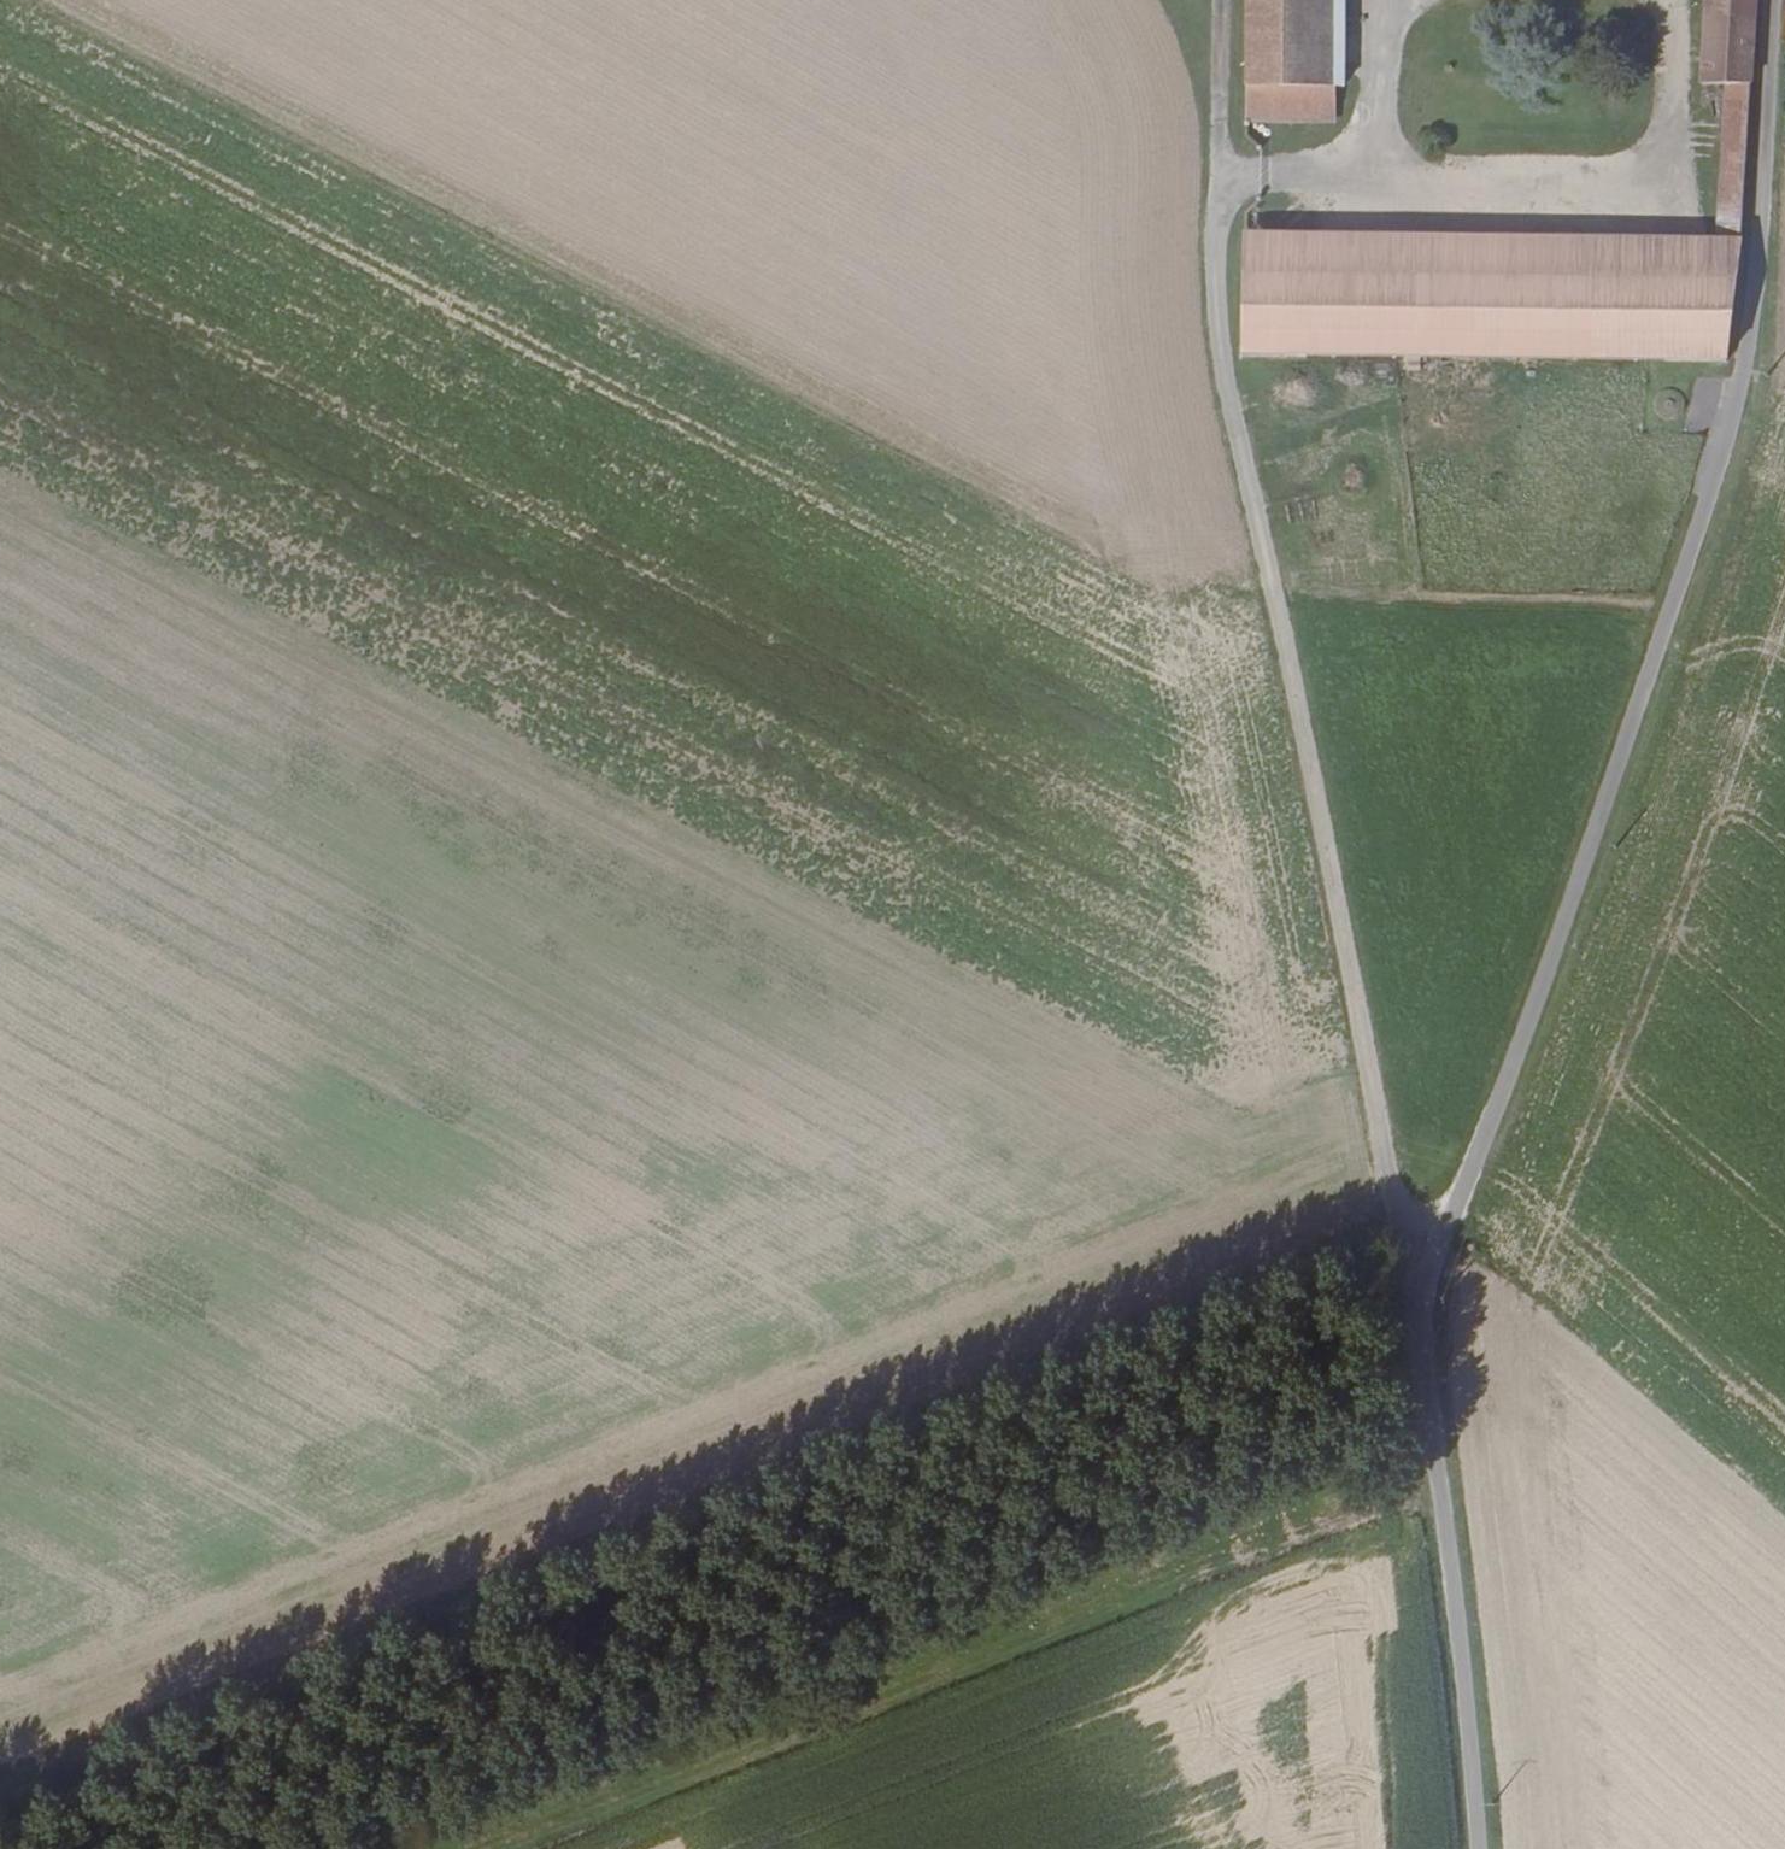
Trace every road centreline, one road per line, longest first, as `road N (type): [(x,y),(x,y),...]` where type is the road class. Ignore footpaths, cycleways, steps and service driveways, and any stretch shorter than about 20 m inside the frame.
road 1 (unclassified): [(1768,0),(1746,334),(1705,507),(1485,1135),(1433,1250),(1415,1354),(1474,1848)]

